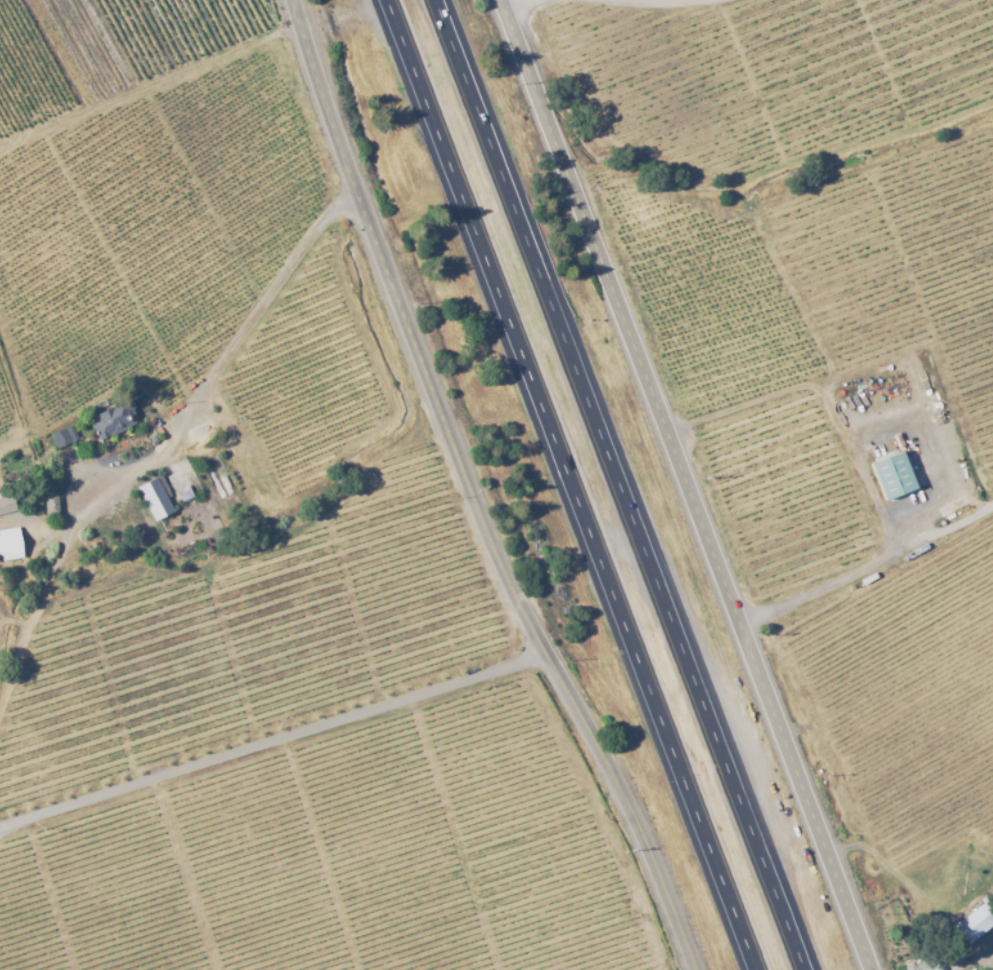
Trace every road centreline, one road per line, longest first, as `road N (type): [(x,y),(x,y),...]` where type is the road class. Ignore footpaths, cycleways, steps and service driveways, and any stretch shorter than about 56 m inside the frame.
road 1 (tertiary): [(297,0),(419,345),(693,969)]
road 2 (tertiary): [(497,0),(874,969)]
road 3 (motorway): [(810,969),(441,0)]
road 4 (motorway): [(389,0),(755,969)]
road 5 (residential): [(556,660),(0,827)]
road 6 (residential): [(58,558),(73,525),(164,450),(316,224),(363,179)]
road 7 (track): [(0,708),(58,558)]
road 8 (residential): [(618,0),(697,12),(746,0)]

